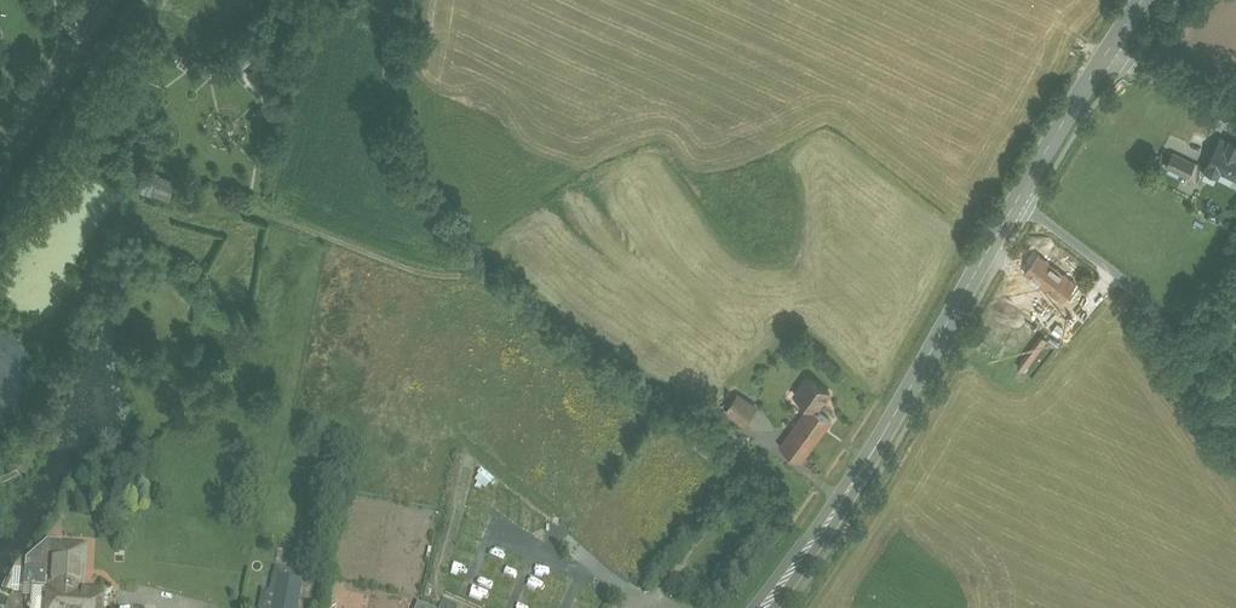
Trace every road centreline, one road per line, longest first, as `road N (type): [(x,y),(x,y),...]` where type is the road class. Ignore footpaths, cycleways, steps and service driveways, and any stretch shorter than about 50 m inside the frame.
road 1 (secondary): [(1013,202),(891,420),(765,607)]
road 2 (unclassified): [(1235,425),(1118,272),(1013,202)]
road 3 (secondary): [(1105,54),(1013,202)]
road 4 (unclassified): [(1105,54),(1235,116)]

